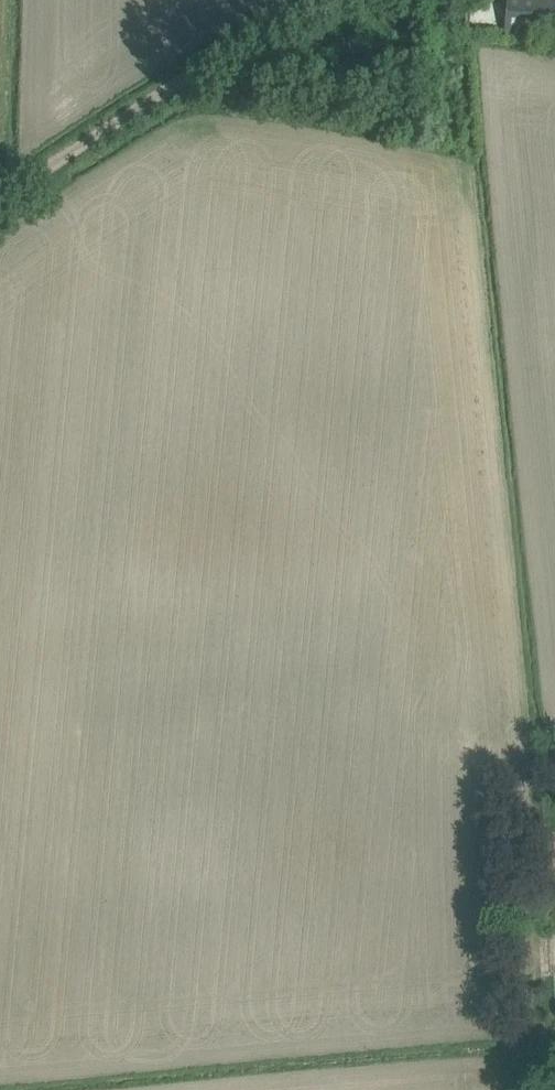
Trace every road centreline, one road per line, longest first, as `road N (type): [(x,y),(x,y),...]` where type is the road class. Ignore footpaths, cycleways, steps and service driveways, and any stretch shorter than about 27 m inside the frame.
road 1 (track): [(0,205),(124,122),(348,0)]
road 2 (track): [(532,1089),(517,800),(527,779),(554,765)]

